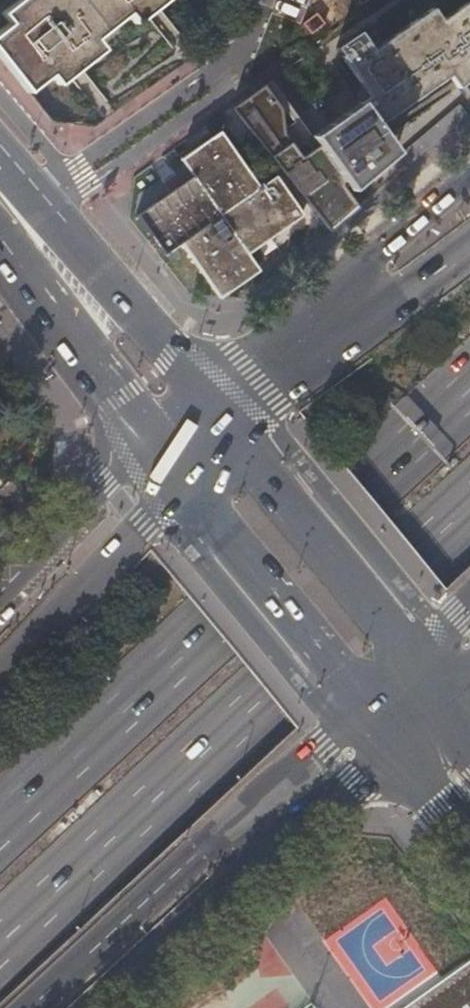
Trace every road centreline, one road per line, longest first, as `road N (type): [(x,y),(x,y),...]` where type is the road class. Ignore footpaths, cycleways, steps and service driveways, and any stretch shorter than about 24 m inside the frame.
road 1 (trunk): [(0,936),(469,491)]
road 2 (trunk): [(469,380),(0,820)]
road 3 (trunk): [(25,1007),(369,705)]
road 4 (residential): [(90,1007),(272,837),(330,798),(403,728)]
road 5 (primary): [(411,672),(394,635),(223,420)]
road 6 (primary): [(172,462),(369,705)]
road 7 (secondary): [(0,236),(172,462)]
road 8 (residential): [(73,230),(73,198),(234,84),(250,41)]
road 9 (trunk): [(172,462),(141,524),(0,672)]
road 10 (residential): [(250,41),(41,193)]
road 11 (secondary): [(223,420),(174,348),(73,230)]
road 12 (secondary): [(469,170),(369,254),(327,338)]
road 13 (unclassified): [(172,462),(112,482),(0,597)]
road 14 (trunk): [(469,245),(327,338)]
road 15 (primary): [(327,338),(223,420)]

